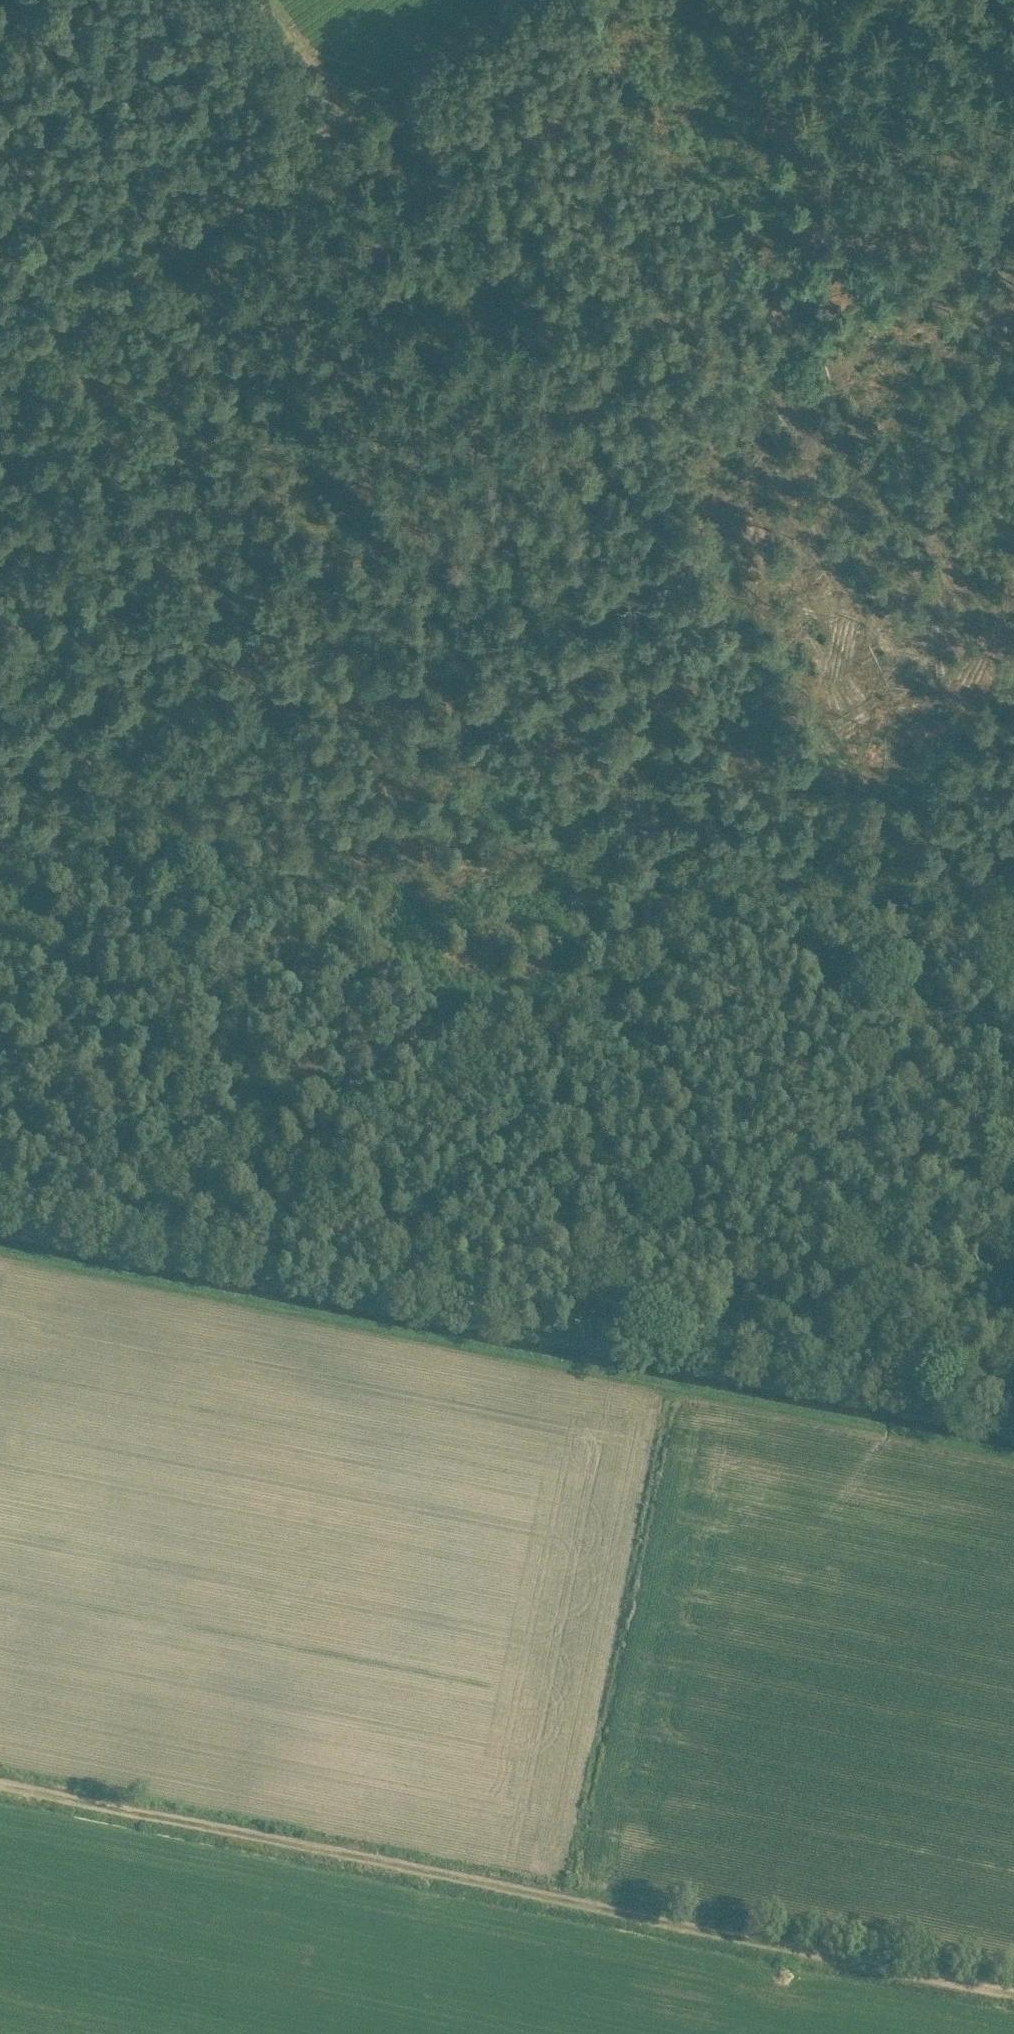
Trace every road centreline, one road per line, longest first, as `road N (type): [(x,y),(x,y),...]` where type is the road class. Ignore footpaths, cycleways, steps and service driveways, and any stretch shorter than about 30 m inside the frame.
road 1 (track): [(0,365),(511,0)]

